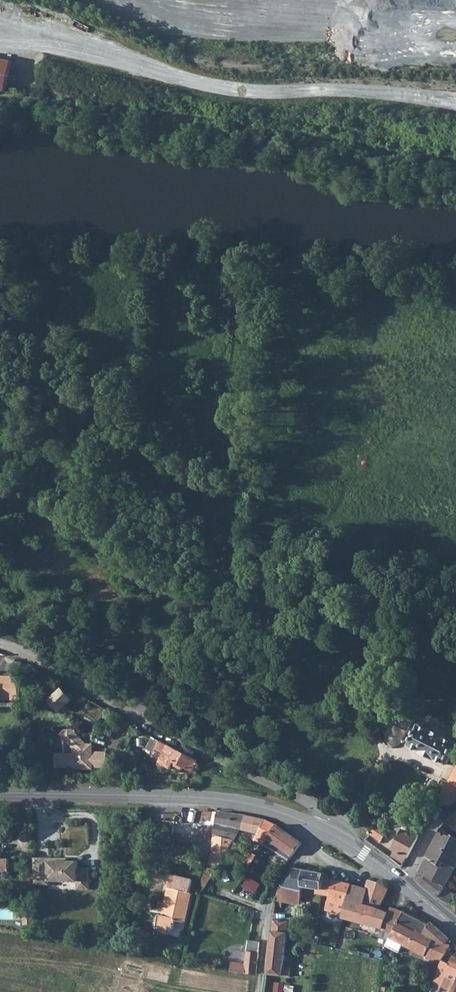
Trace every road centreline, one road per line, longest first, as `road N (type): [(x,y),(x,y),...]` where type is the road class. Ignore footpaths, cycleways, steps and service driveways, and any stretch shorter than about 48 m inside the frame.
road 1 (unclassified): [(328,830),(328,817),(303,795),(0,645)]
road 2 (secondary): [(0,793),(198,797),(328,830)]
road 3 (track): [(143,716),(178,651),(210,624),(237,582),(251,495)]

